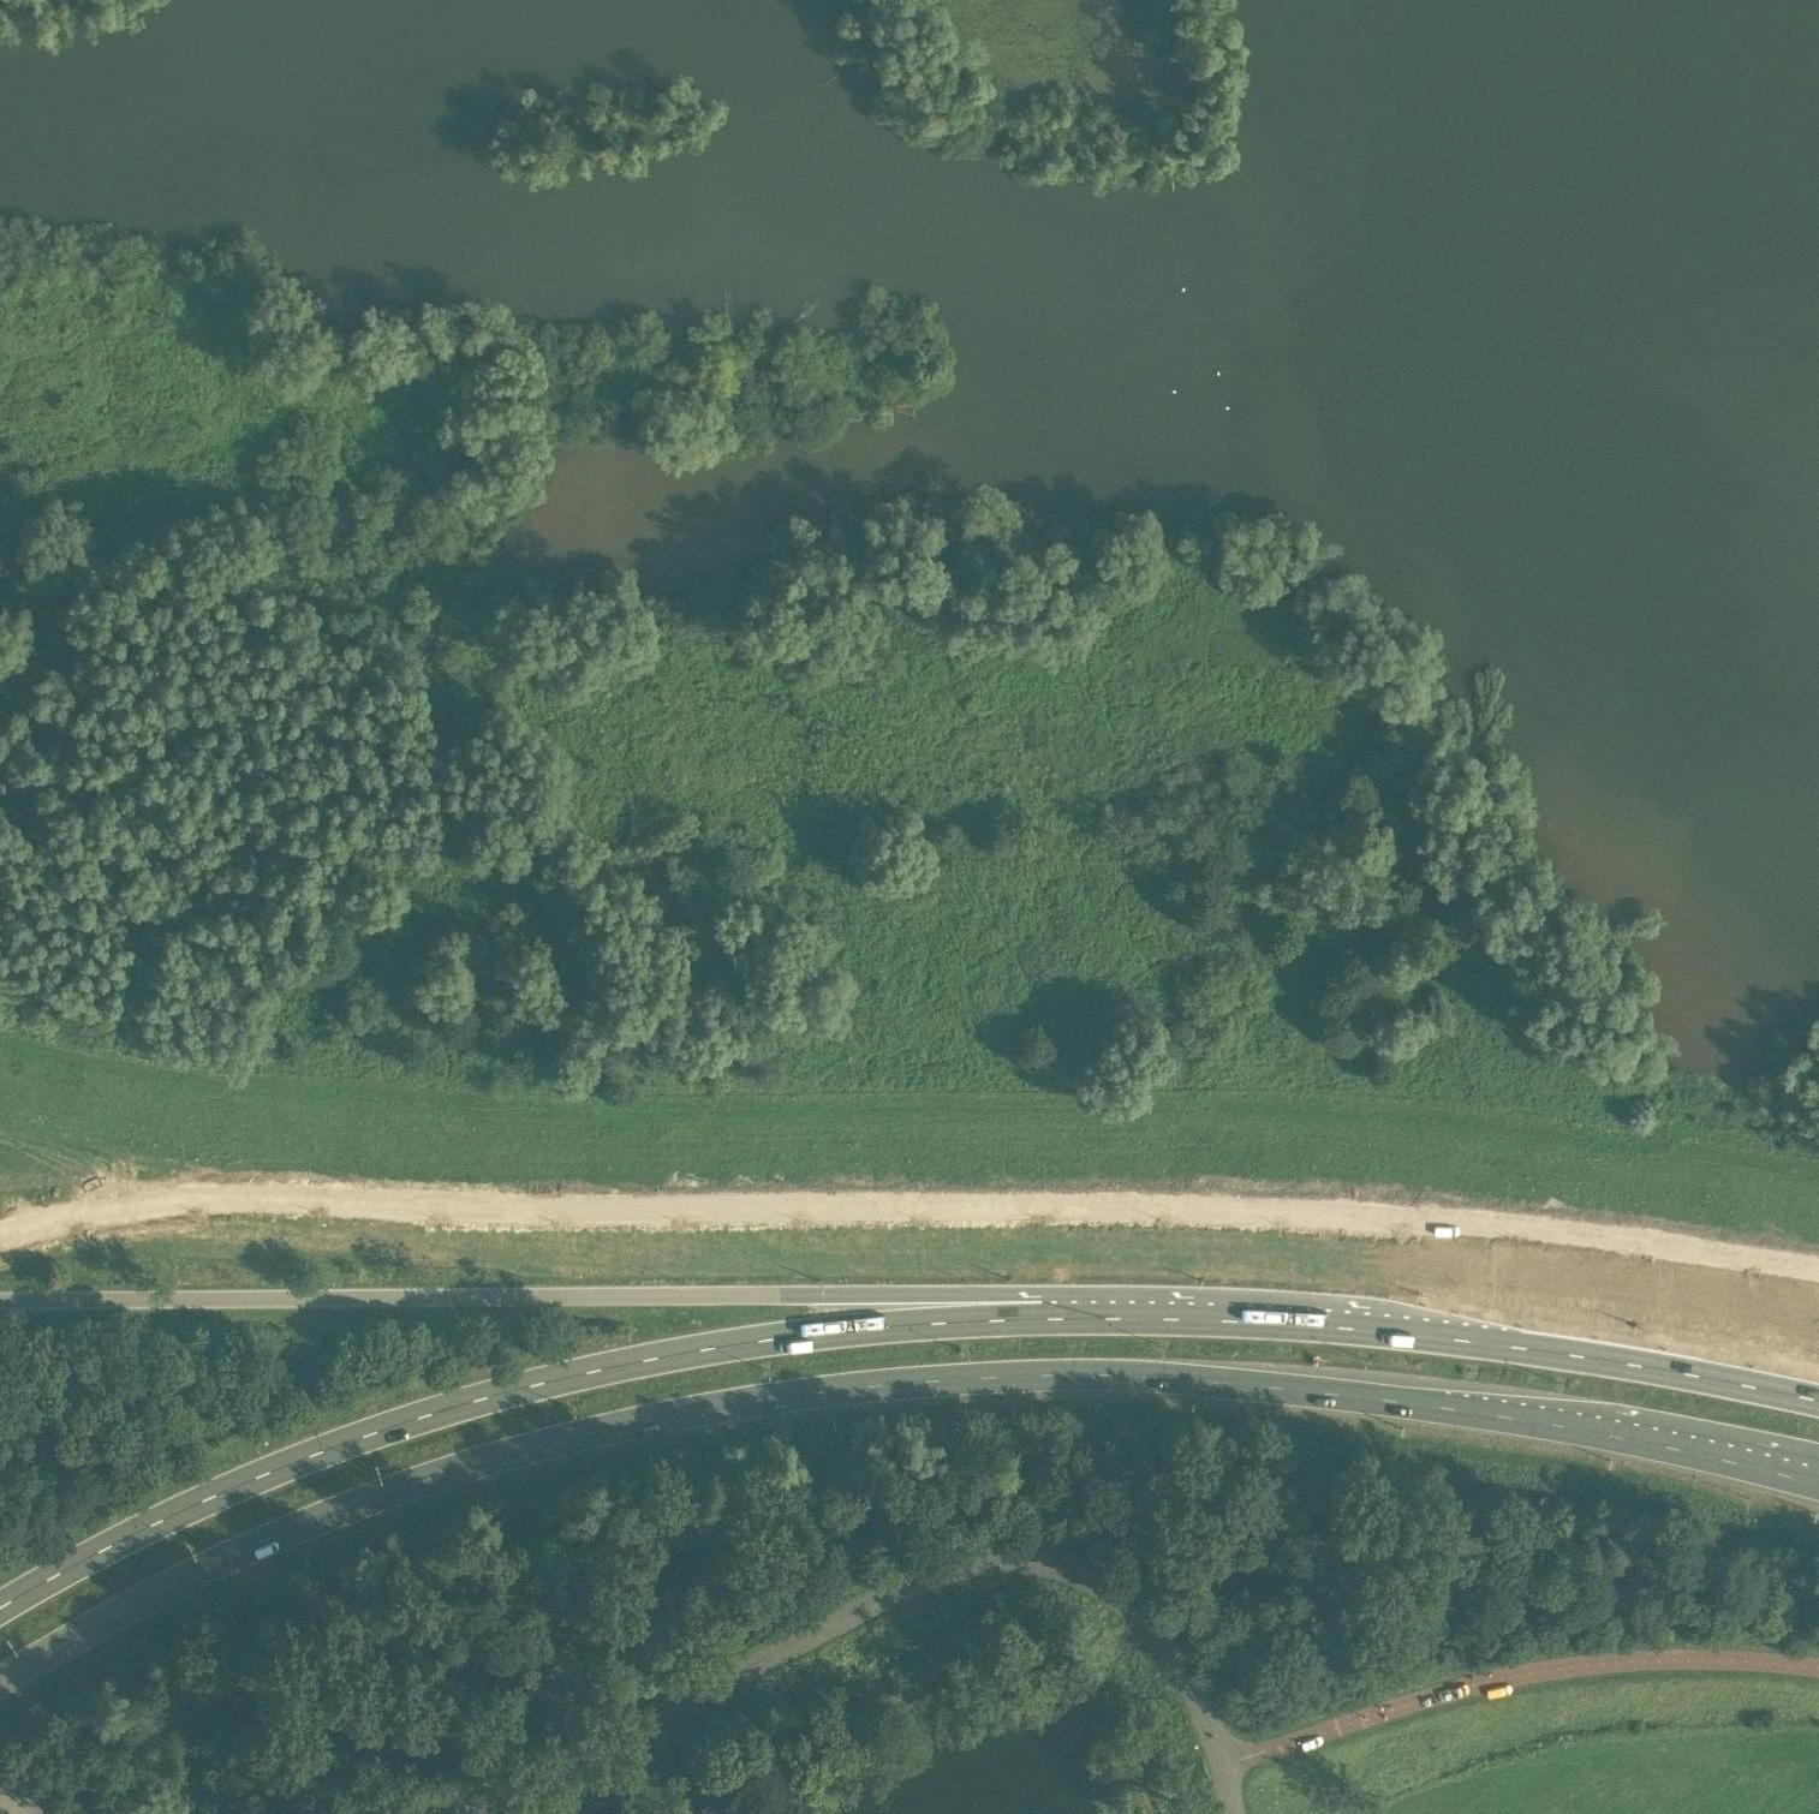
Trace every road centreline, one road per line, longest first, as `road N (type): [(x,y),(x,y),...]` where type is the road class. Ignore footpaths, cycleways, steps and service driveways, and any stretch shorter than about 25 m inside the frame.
road 1 (secondary): [(0,1678),(228,1554),(454,1468),(596,1428),(836,1387),(961,1376),(1181,1379),(1618,1432),(1818,1475)]
road 2 (secondary): [(1108,1317),(760,1338),(584,1369),(339,1443),(247,1481),(0,1608)]
road 3 (secondary): [(1108,1317),(974,1292),(0,1302)]
road 4 (unclassified): [(1235,1813),(1211,1729),(1145,1618),(1082,1575),(1026,1563),(948,1571),(899,1592),(476,1813)]
road 5 (secondary): [(1818,1399),(1506,1344),(1349,1326),(1108,1317)]

